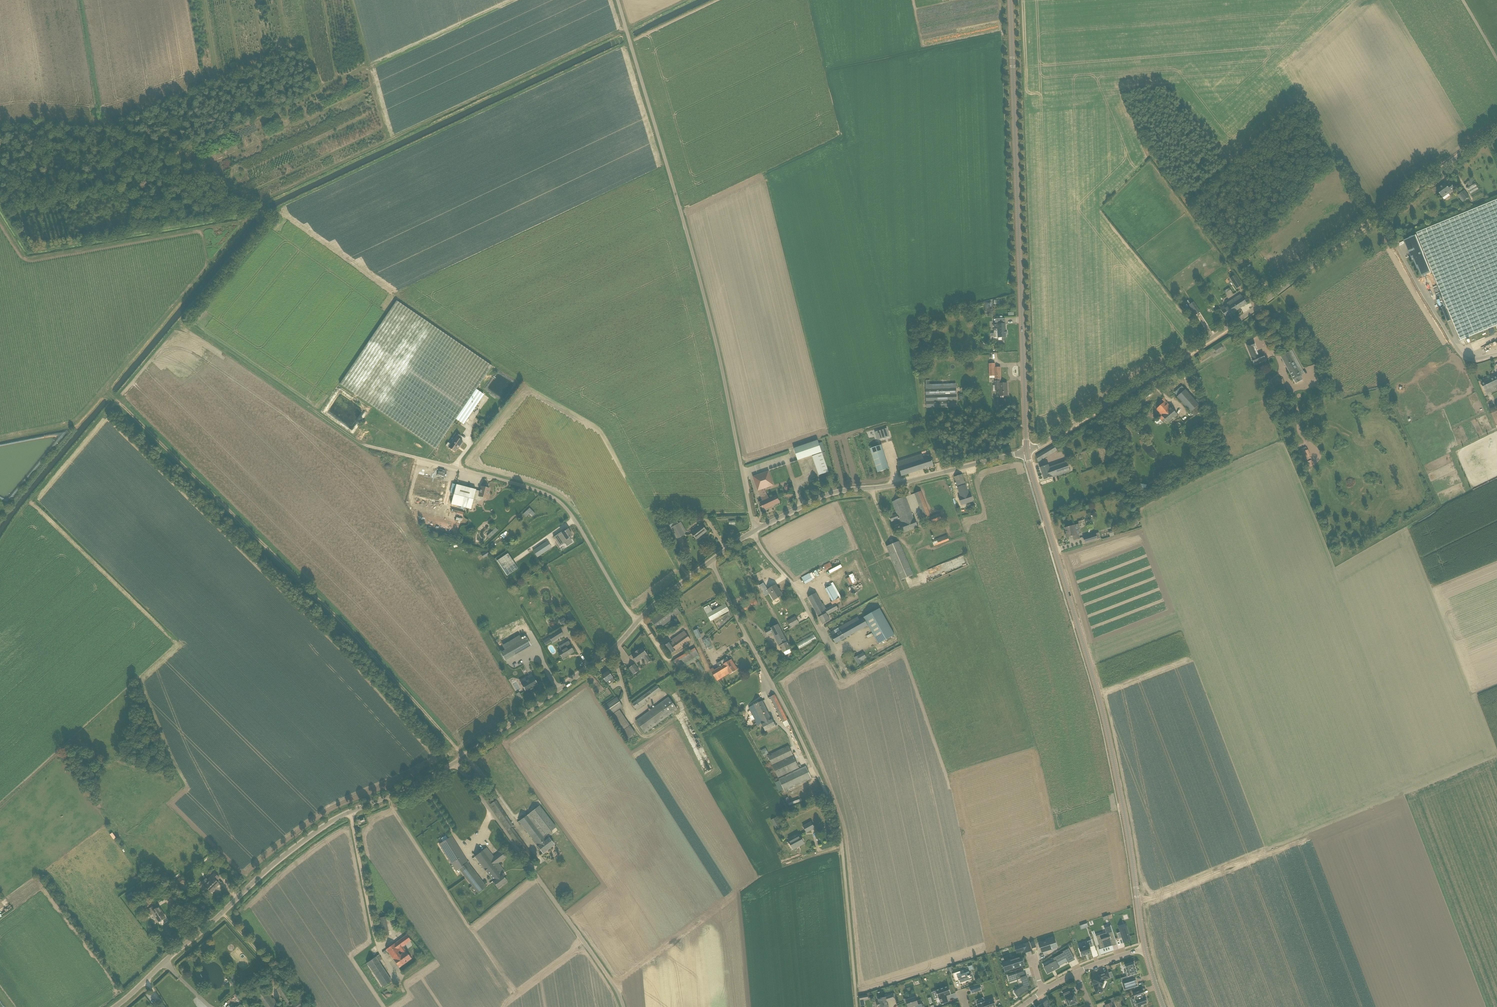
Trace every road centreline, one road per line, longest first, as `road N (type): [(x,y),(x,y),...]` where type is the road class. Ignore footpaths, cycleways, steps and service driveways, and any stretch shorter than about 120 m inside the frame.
road 1 (unclassified): [(114,1006),(323,826),(459,760),(611,651),(639,621)]
road 2 (unclassified): [(1027,451),(1215,338),(1496,128)]
road 3 (unclassified): [(757,529),(715,340),(618,0)]
road 4 (track): [(0,120),(116,128),(270,215),(116,399)]
road 5 (tertiary): [(1144,949),(1106,725),(1027,451)]
road 6 (track): [(116,399),(371,652),(459,760)]
road 7 (tertiary): [(1027,451),(1010,0)]
road 8 (track): [(626,29),(262,208)]
road 9 (unclassified): [(711,560),(831,802),(842,848)]
road 10 (track): [(455,468),(363,444),(193,326)]
road 11 (unclassified): [(757,529),(838,492),(1027,451)]
road 12 (unclassified): [(639,621),(566,507),(455,468)]
road 13 (track): [(116,399),(0,544)]
road 14 (track): [(534,871),(624,1006)]
road 15 (track): [(842,848),(856,996)]
road 16 (track): [(1266,852),(1138,905)]

